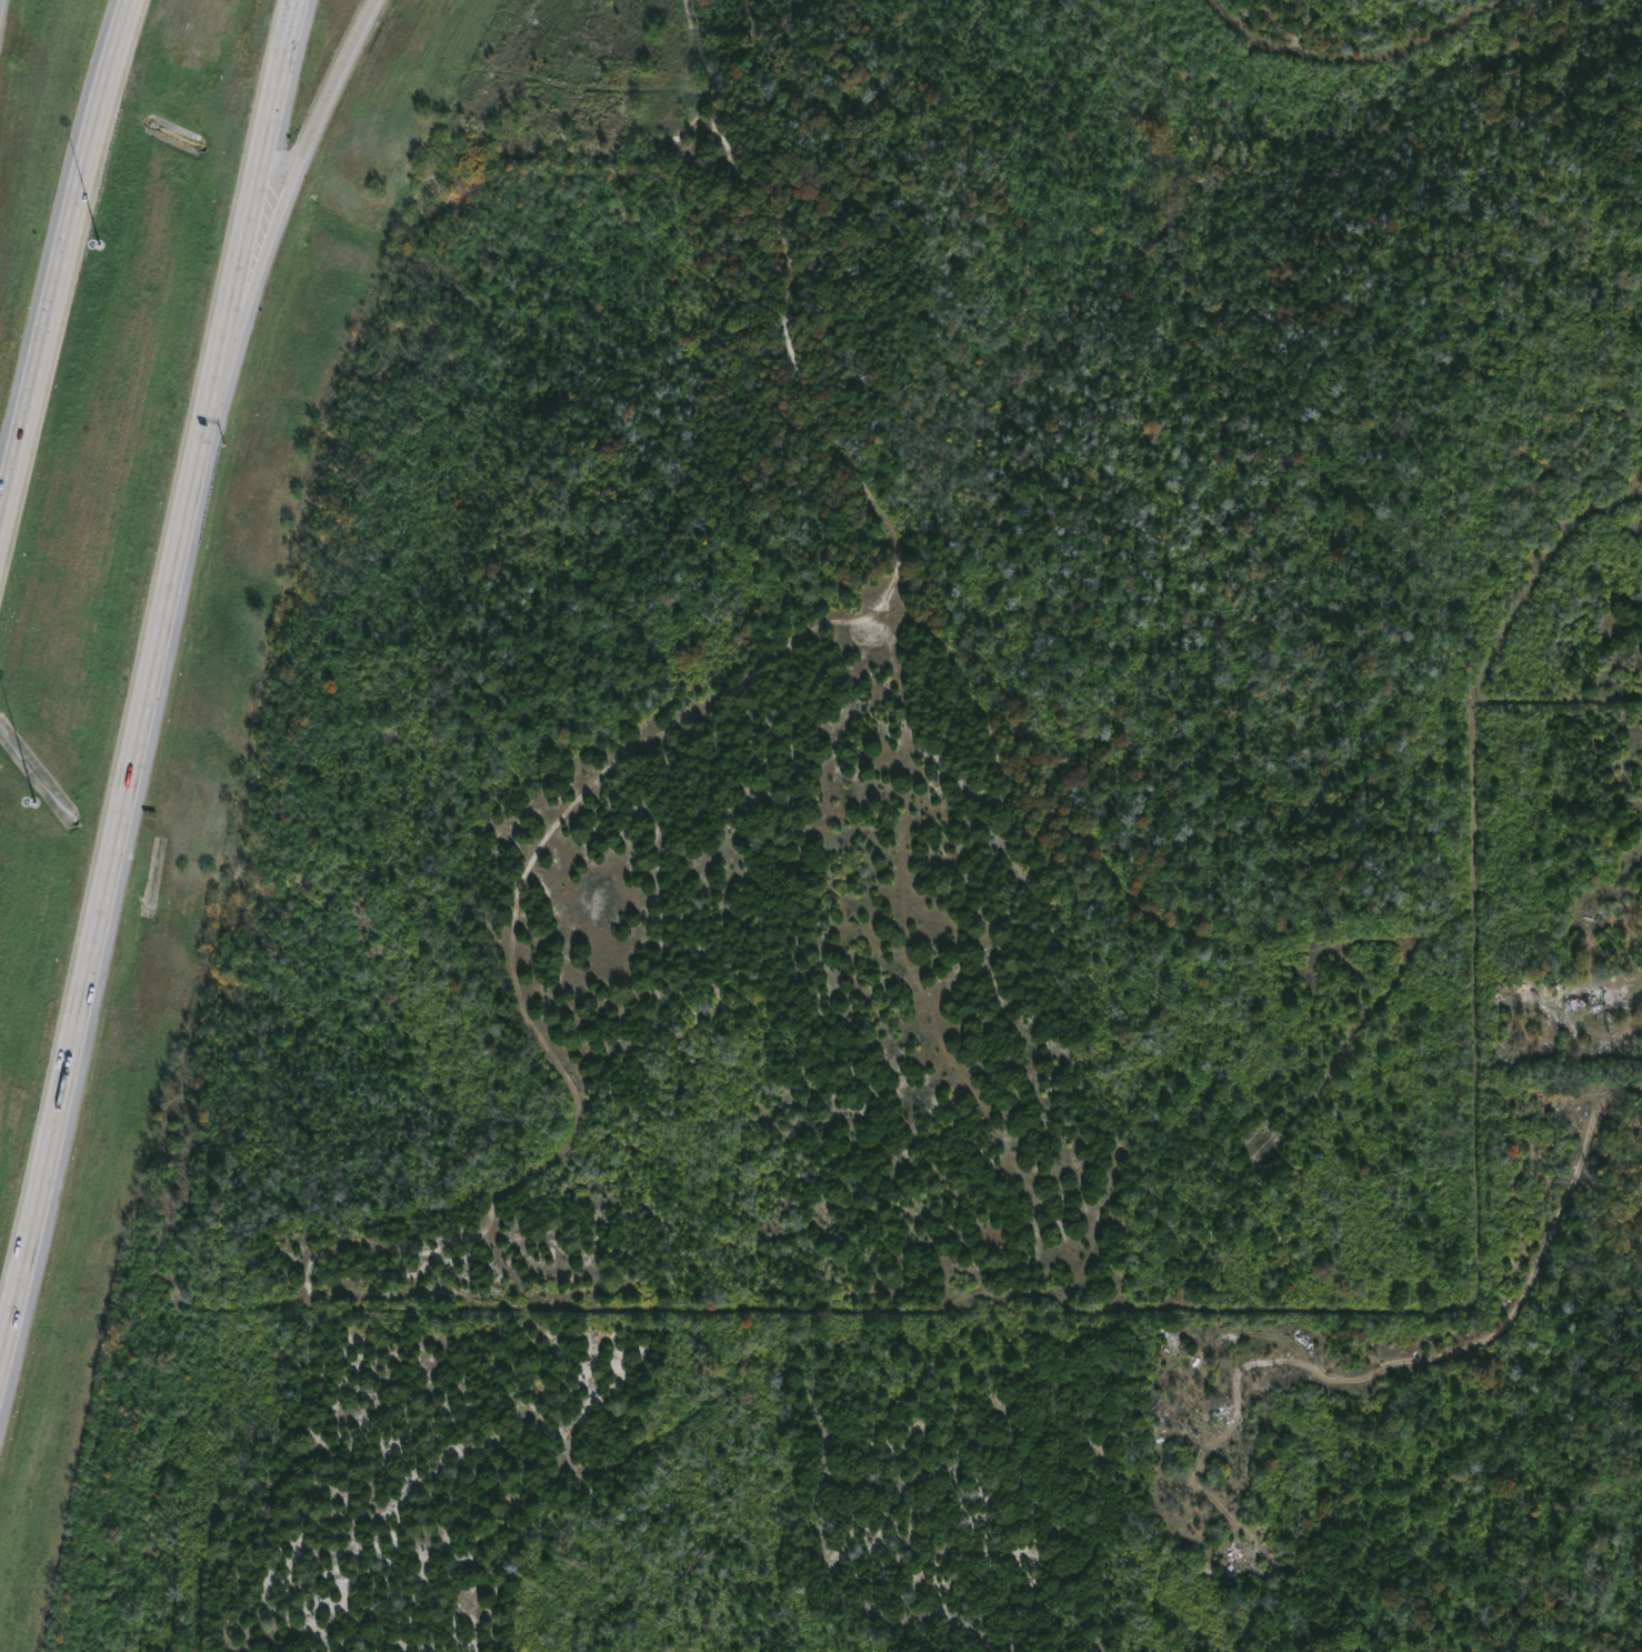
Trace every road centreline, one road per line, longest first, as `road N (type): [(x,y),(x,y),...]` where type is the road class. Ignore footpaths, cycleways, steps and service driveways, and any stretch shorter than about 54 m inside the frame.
road 1 (motorway): [(0,1353),(229,306)]
road 2 (motorway): [(131,0),(0,522)]
road 3 (motorway): [(229,306),(295,0)]
road 4 (motorway): [(301,157),(373,0)]
road 5 (motorway): [(229,306),(301,157)]

